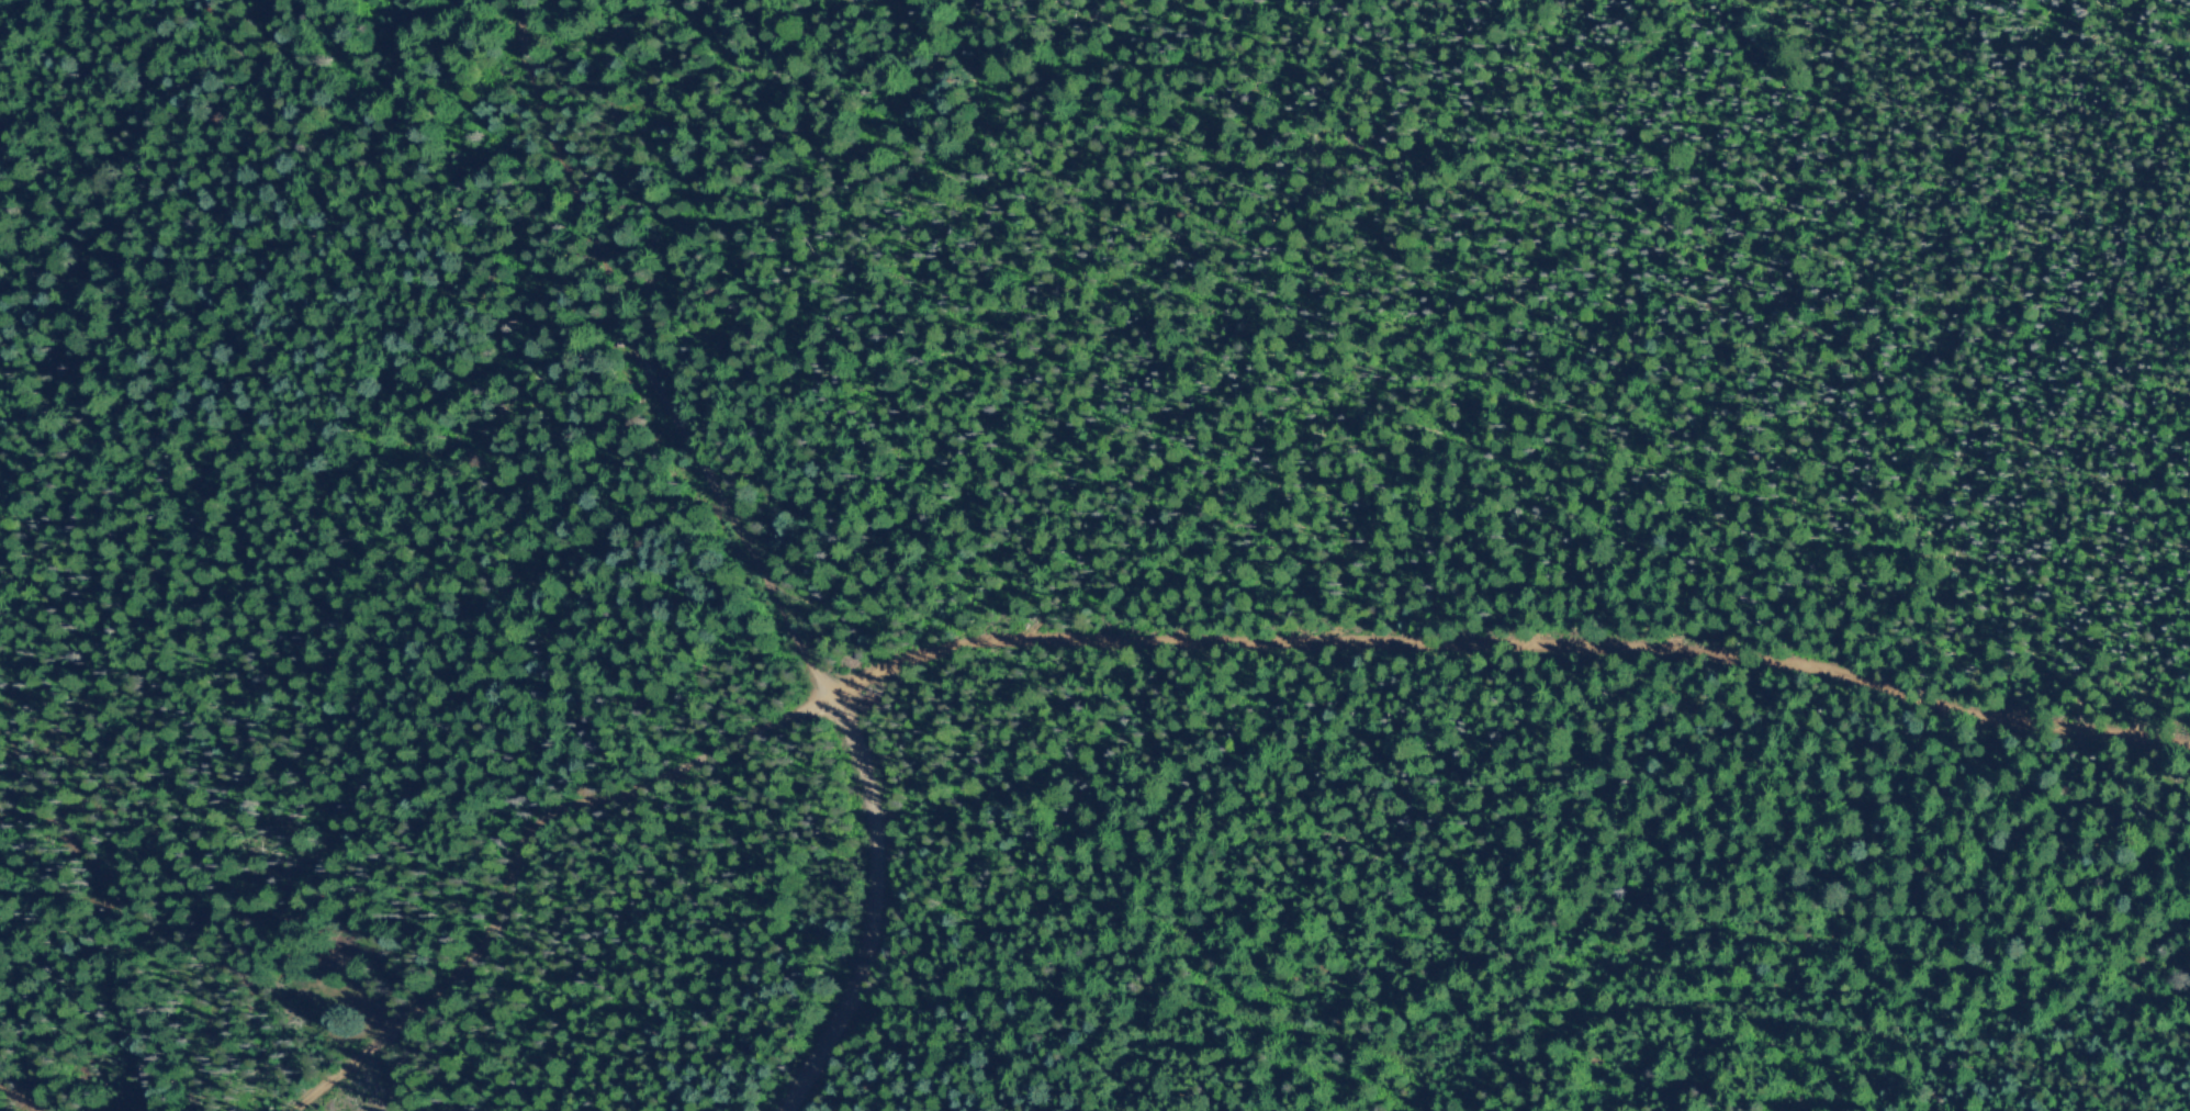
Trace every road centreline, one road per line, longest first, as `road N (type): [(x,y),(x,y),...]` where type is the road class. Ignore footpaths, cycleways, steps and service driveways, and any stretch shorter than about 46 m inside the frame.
road 1 (track): [(836,697),(967,643),(1032,639),(1648,650),(1790,663),(1961,716),(2189,748)]
road 2 (track): [(293,1110),(418,1012),(488,934),(512,862),(544,817),(660,782),(836,697)]
road 3 (track): [(793,1110),(857,976),(876,896),(876,792),(866,752),(836,697)]

